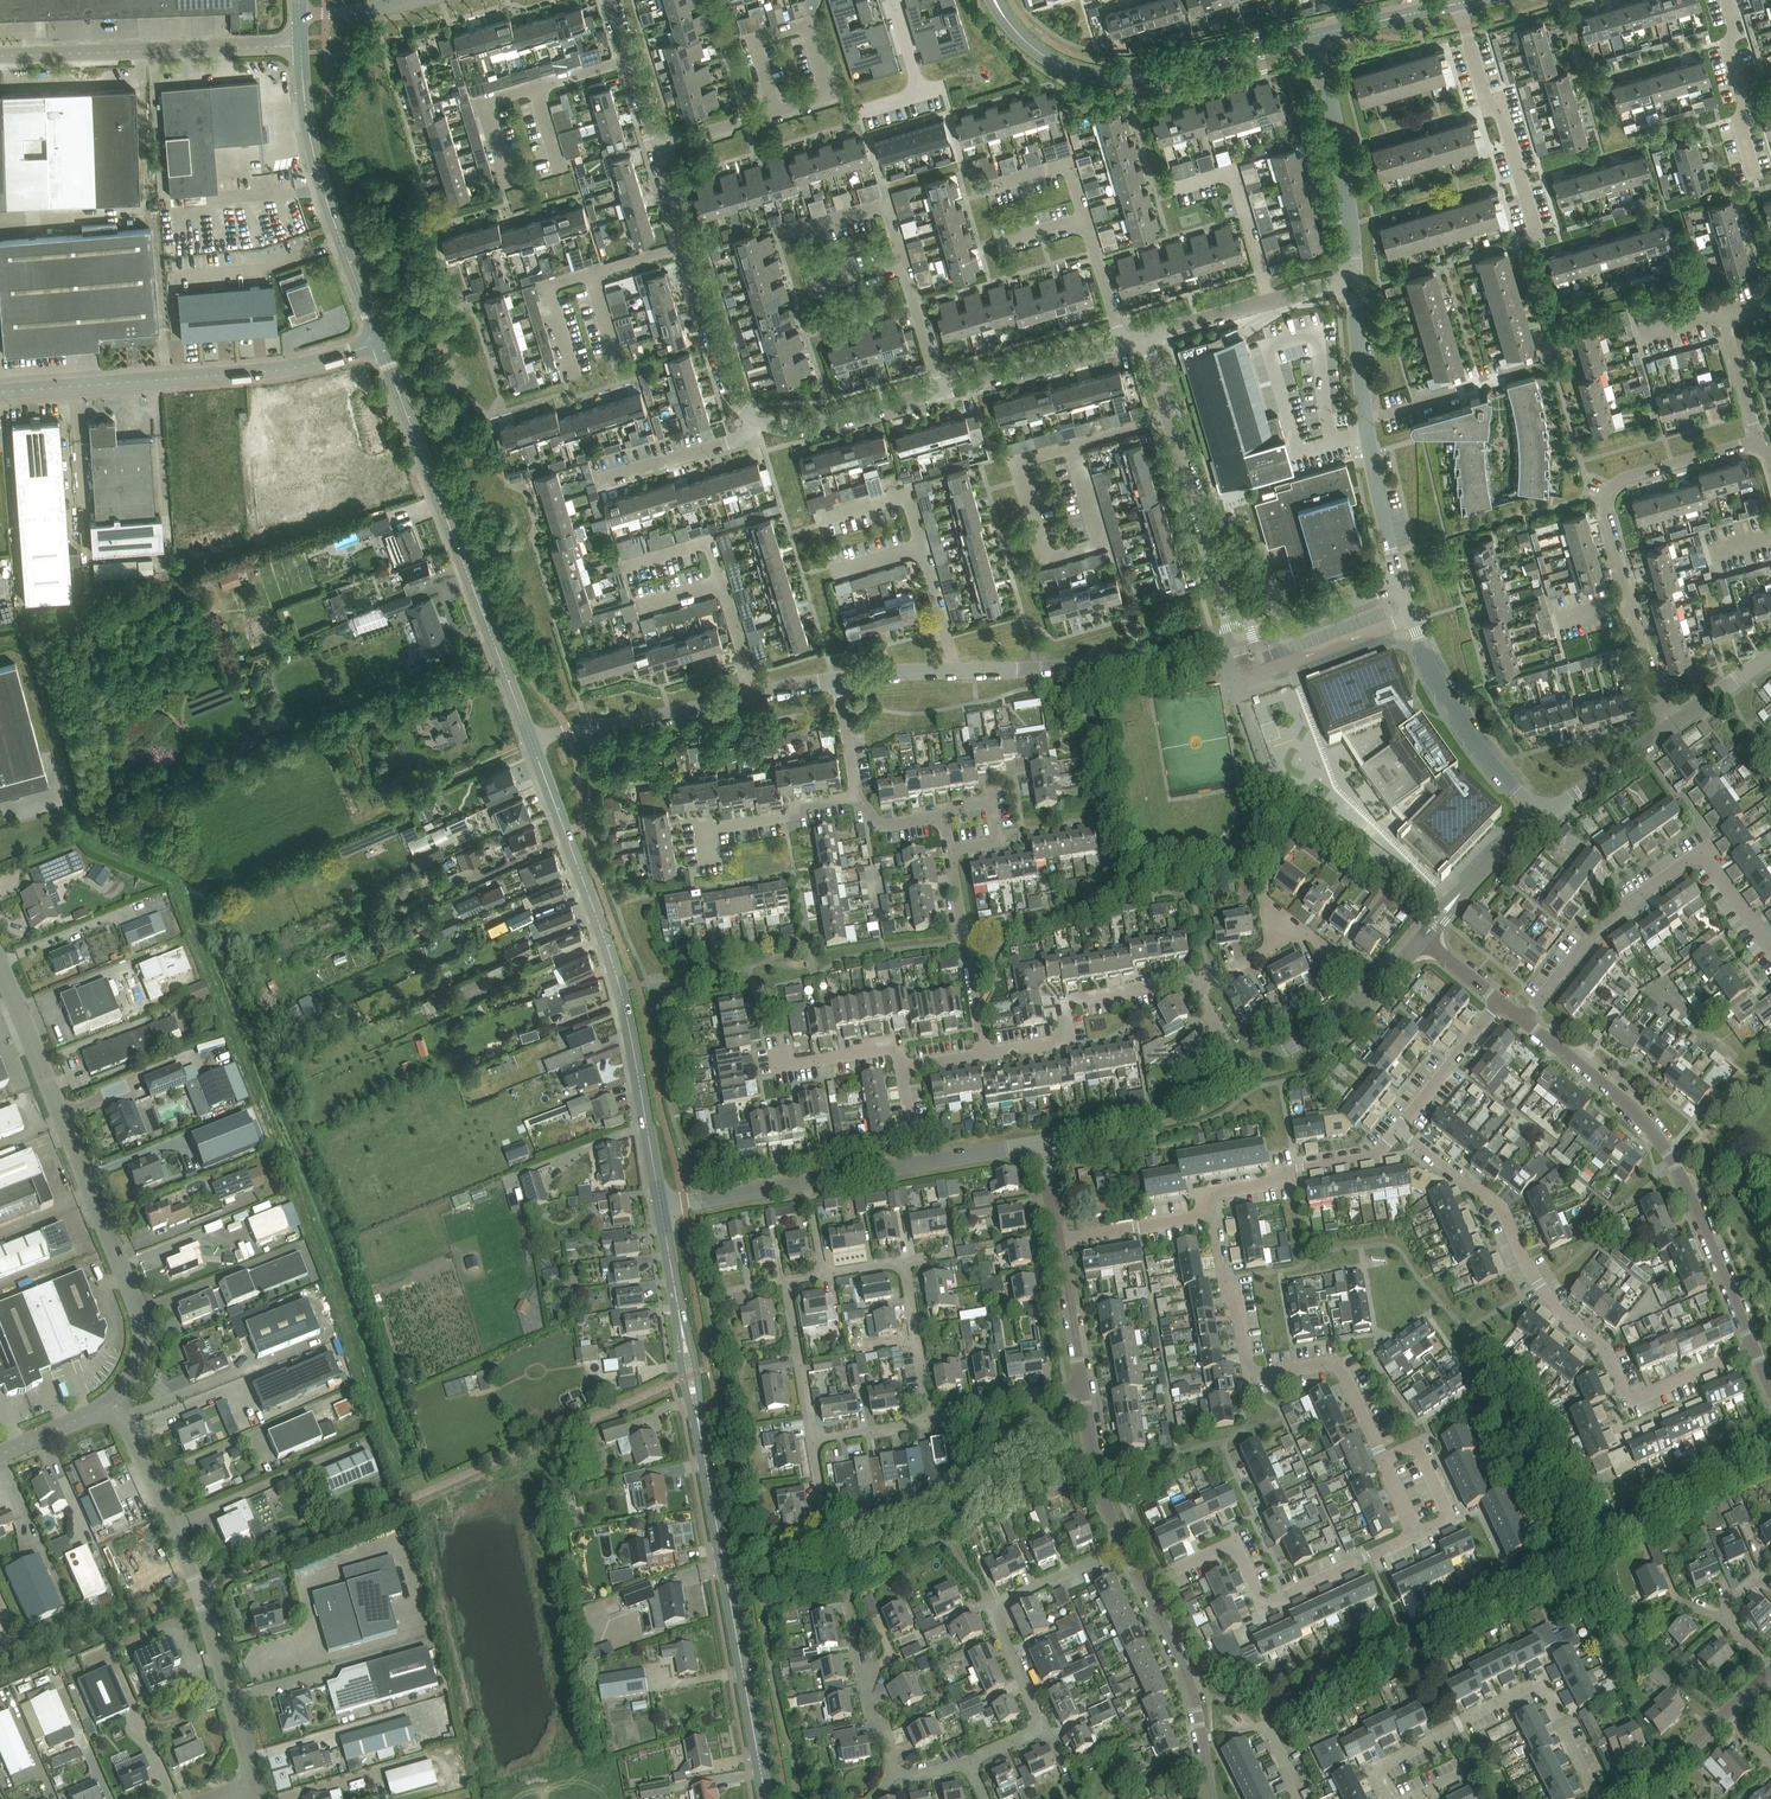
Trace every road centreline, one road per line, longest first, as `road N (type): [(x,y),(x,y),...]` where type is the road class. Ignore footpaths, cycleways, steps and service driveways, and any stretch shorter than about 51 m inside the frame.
road 1 (residential): [(608,0),(725,381),(756,419),(810,427),(1147,335)]
road 2 (residential): [(1751,1347),(1636,1397),(1625,1394),(1603,1345),(1538,1283),(1502,1210),(1397,1130)]
road 3 (unclassified): [(660,1208),(624,1005),(531,741)]
road 4 (unclassified): [(121,1400),(143,1358),(135,1295),(0,961)]
road 5 (residential): [(982,1055),(943,824),(883,826),(856,797),(836,683)]
road 6 (unclassified): [(531,741),(379,342)]
road 7 (residential): [(1669,730),(1608,506),(1611,491),(1622,480),(1753,443),(1770,452)]
road 8 (residential): [(1751,1347),(1675,1167),(1648,1124),(1521,1018)]
road 9 (residential): [(836,683),(1123,662),(1234,641)]
road 10 (unclassified): [(255,1776),(201,1592),(121,1400)]
road 11 (unclassified): [(0,391),(275,370),(379,342)]
road 12 (unclassified): [(766,1798),(700,1435)]
road 13 (residential): [(1521,1018),(1614,914),(1702,852),(1770,951)]
road 14 (residential): [(1382,1459),(1336,1363),(1248,1372),(1236,1308),(1204,1215)]
road 15 (tertiary): [(1314,36),(1143,74),(1094,75),(1033,48),(994,0)]
road 16 (residential): [(1390,1798),(1375,1769),(1531,1685),(1539,1687),(1597,1798)]
road 17 (residential): [(1142,1583),(1233,1544),(1262,1607),(1415,1536)]
road 18 (residential): [(1234,641),(1147,335)]
road 19 (residential): [(531,741),(836,683)]
road 20 (unclassified): [(379,342),(316,166),(301,45)]
road 21 (unclassified): [(0,56),(301,45)]
road 22 (residential): [(1543,818),(1464,722),(1398,582)]
road 23 (residential): [(1044,1728),(996,1611),(1126,1549)]
road 24 (residential): [(847,1604),(868,1709),(896,1775),(967,1762)]
road 25 (residential): [(982,1055),(1056,1043),(1073,1000),(1186,981),(1198,987)]
road 26 (residential): [(1354,278),(1339,146),(1314,36)]
road 27 (residential): [(1240,1070),(1341,1017),(1421,940)]
road 28 (residential): [(1204,1215),(1215,1193),(1373,1155),(1397,1130)]
road 29 (residential): [(1039,1145),(1126,1131),(1240,1070)]
road 30 (residential): [(1147,335),(1354,278)]
road 31 (residential): [(918,1165),(902,1069),(982,1055)]
road 32 (residential): [(1234,641),(1398,582)]
road 33 (residential): [(1421,940),(1503,848),(1543,818)]
road 34 (residential): [(1126,1549),(1100,1491),(1081,1386)]
road 35 (residential): [(1397,1130),(1498,1000)]
road 36 (residential): [(1398,582),(1366,424)]
road 37 (tertiary): [(1471,0),(1314,36)]
road 38 (residential): [(812,1442),(788,1284)]
road 39 (residential): [(929,1420),(902,1264)]
road 40 (residential): [(929,1420),(976,1403),(1081,1386)]
road 41 (residential): [(1543,818),(1669,730)]
road 42 (residential): [(660,1208),(808,1184)]
road 43 (residential): [(1057,1240),(1204,1215)]
road 44 (residential): [(1415,1536),(1441,1524),(1446,1511),(1421,1454),(1411,1447),(1382,1459)]
road 45 (residential): [(1081,1386),(1057,1240)]
road 46 (residential): [(1366,424),(1354,278)]
road 47 (residential): [(1295,1798),(1263,1727),(1200,1738)]
road 48 (unclassified): [(0,1458),(104,1416),(121,1400)]
road 49 (residential): [(1366,424),(1495,383)]
road 50 (unclassified): [(700,1435),(698,1373),(678,1309)]
road 51 (unclassified): [(678,1309),(679,1355),(700,1435)]
road 52 (residential): [(1669,730),(1770,655)]
road 53 (residential): [(1192,1697),(1142,1583)]
road 54 (residential): [(918,1165),(1039,1145)]
road 55 (residential): [(299,14),(418,0)]

